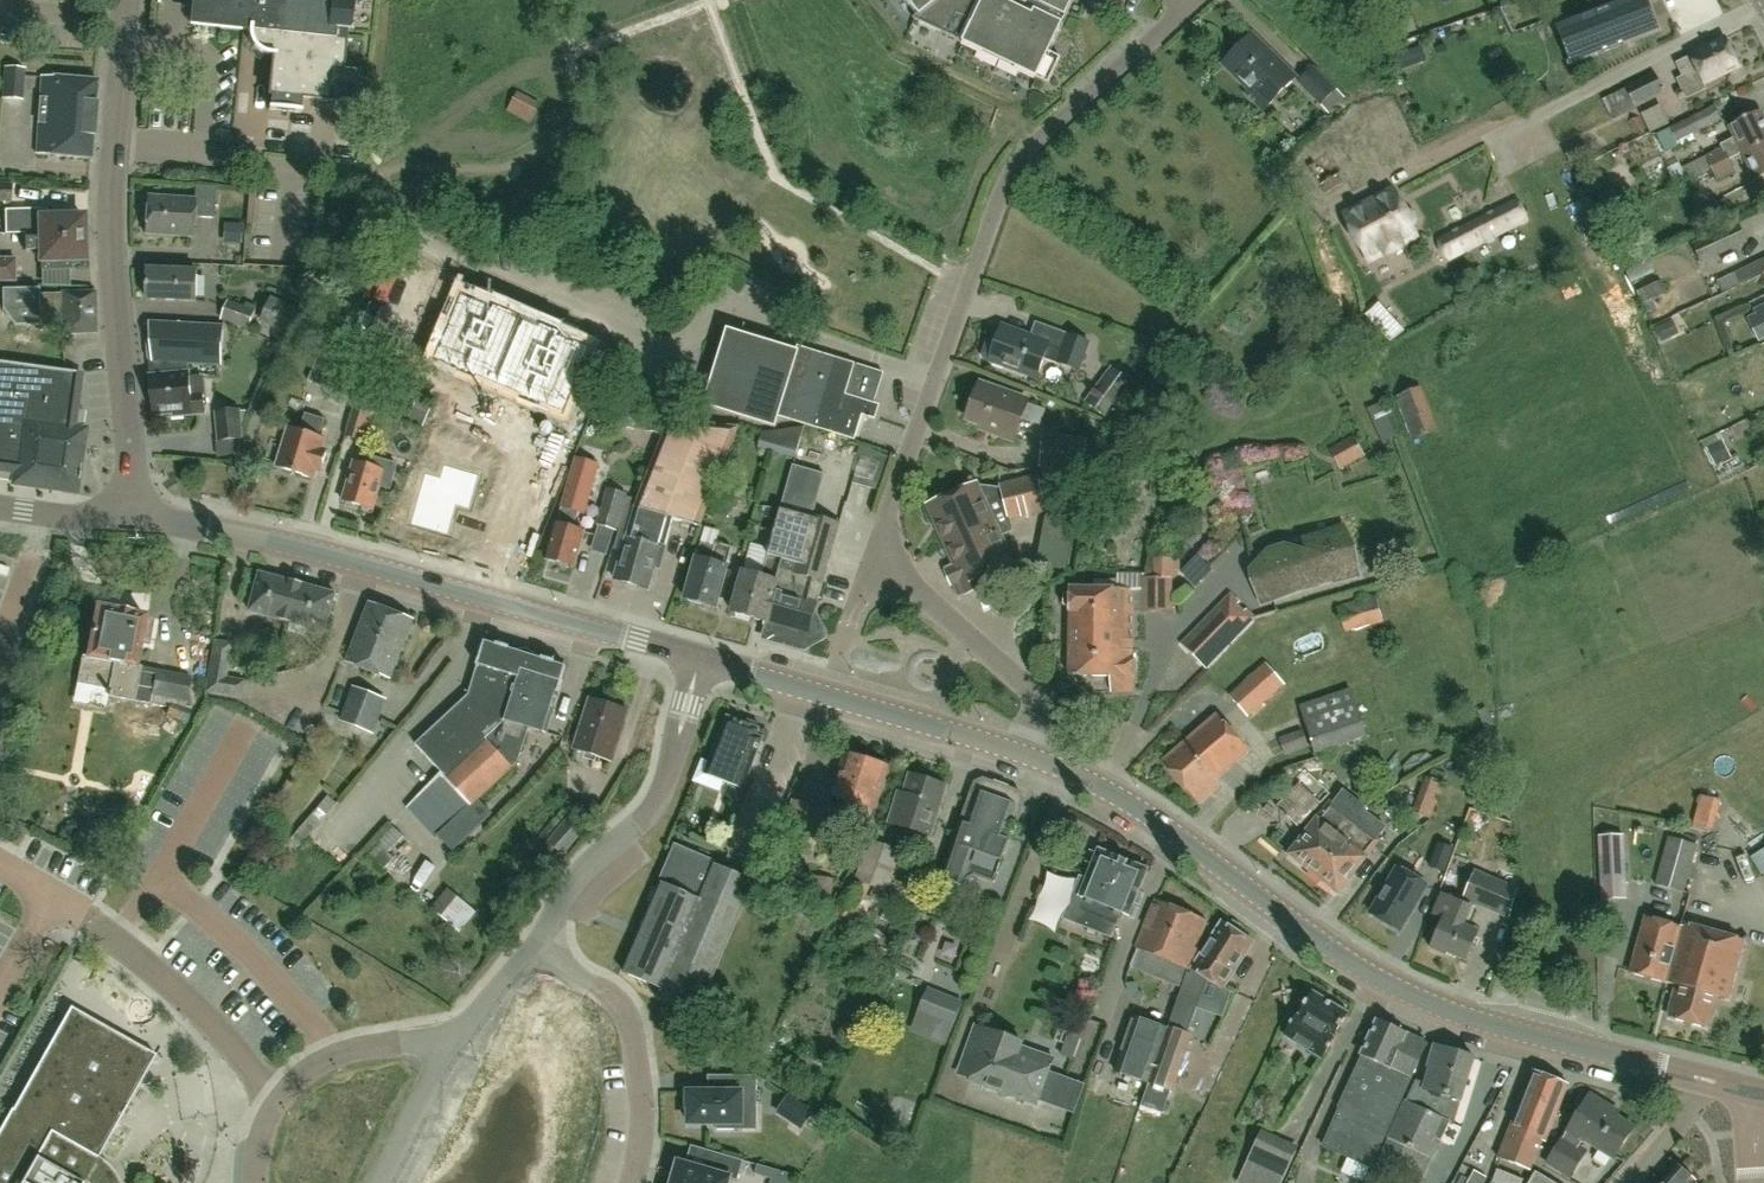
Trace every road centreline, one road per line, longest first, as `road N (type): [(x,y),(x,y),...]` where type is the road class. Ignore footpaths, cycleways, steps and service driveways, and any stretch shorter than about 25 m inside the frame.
road 1 (residential): [(936,378),(738,310),(718,312),(682,343),(649,344),(428,247),(351,177),(115,150)]
road 2 (tertiary): [(1763,1095),(1423,1000),(1292,921),(1136,808),(1026,753)]
road 3 (tertiary): [(700,659),(286,543),(141,520)]
road 4 (residential): [(936,378),(1018,161),(1191,0)]
road 5 (residential): [(141,520),(111,246),(115,150)]
road 6 (residential): [(0,862),(151,966),(276,1101)]
road 7 (tertiary): [(1026,753),(700,659)]
road 8 (residential): [(543,933),(582,873),(663,794),(700,659)]
road 9 (residential): [(543,933),(563,966),(629,1014),(642,1072),(630,1182)]
road 10 (residential): [(1026,753),(1038,709),(1030,692),(876,551)]
road 11 (residential): [(876,551),(936,378)]
road 12 (residential): [(439,1037),(333,1055),(276,1101)]
road 13 (residential): [(381,1182),(439,1067),(439,1037)]
road 14 (residential): [(439,1037),(478,1019),(543,933)]
road 15 (residential): [(115,150),(130,0)]
road 16 (tertiary): [(141,520),(0,505)]

